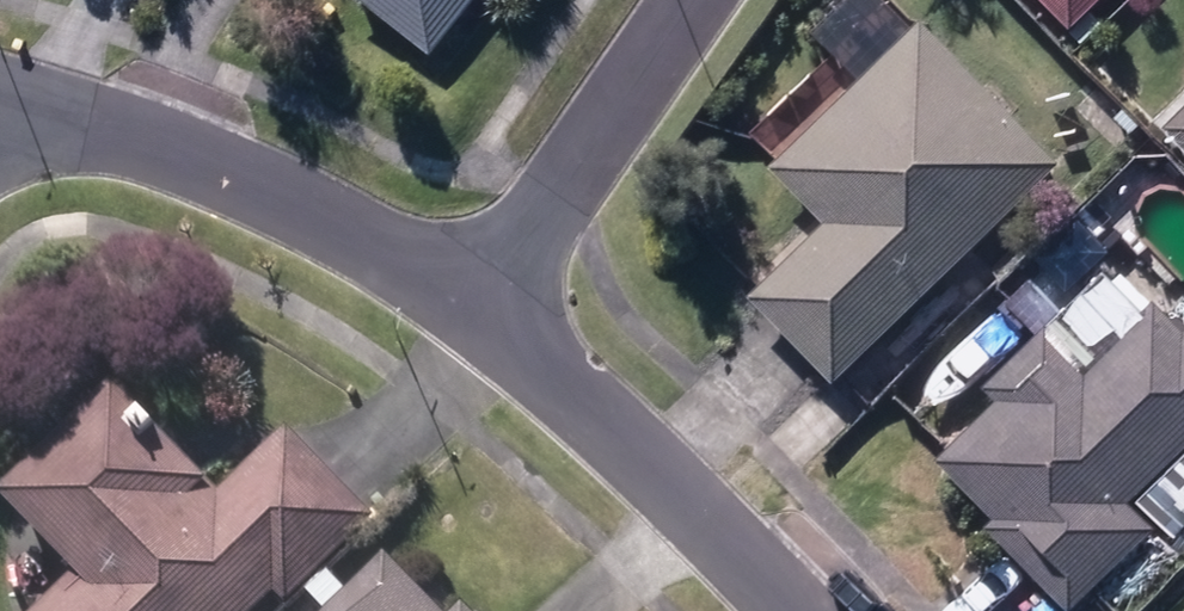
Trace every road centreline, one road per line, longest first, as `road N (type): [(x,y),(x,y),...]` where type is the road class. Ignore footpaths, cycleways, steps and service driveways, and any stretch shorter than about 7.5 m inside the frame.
road 1 (residential): [(0,121),(74,128),(224,167),(473,307)]
road 2 (residential): [(473,307),(781,610)]
road 3 (residential): [(473,307),(556,204),(696,0)]

